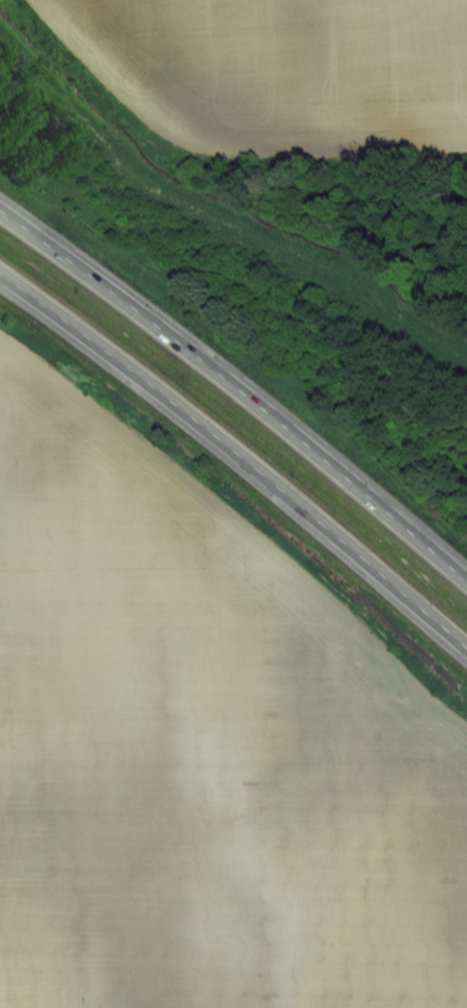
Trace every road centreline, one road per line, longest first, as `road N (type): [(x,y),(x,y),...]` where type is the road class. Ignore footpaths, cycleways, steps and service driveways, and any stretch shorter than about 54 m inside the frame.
road 1 (trunk): [(0,273),(223,441),(466,648)]
road 2 (trunk): [(466,581),(264,410),(0,211)]

